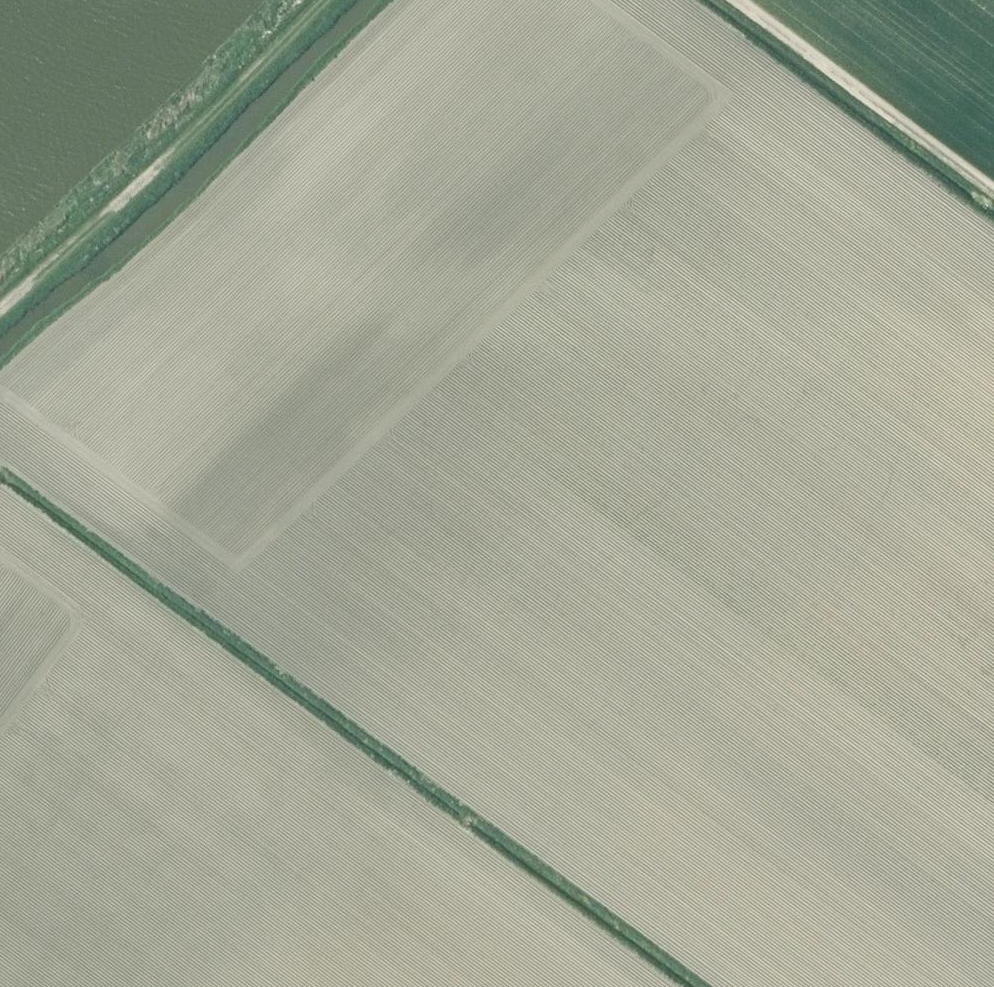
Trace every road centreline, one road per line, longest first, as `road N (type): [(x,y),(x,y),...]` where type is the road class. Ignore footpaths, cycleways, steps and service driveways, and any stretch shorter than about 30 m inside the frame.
road 1 (track): [(326,0),(0,313)]

